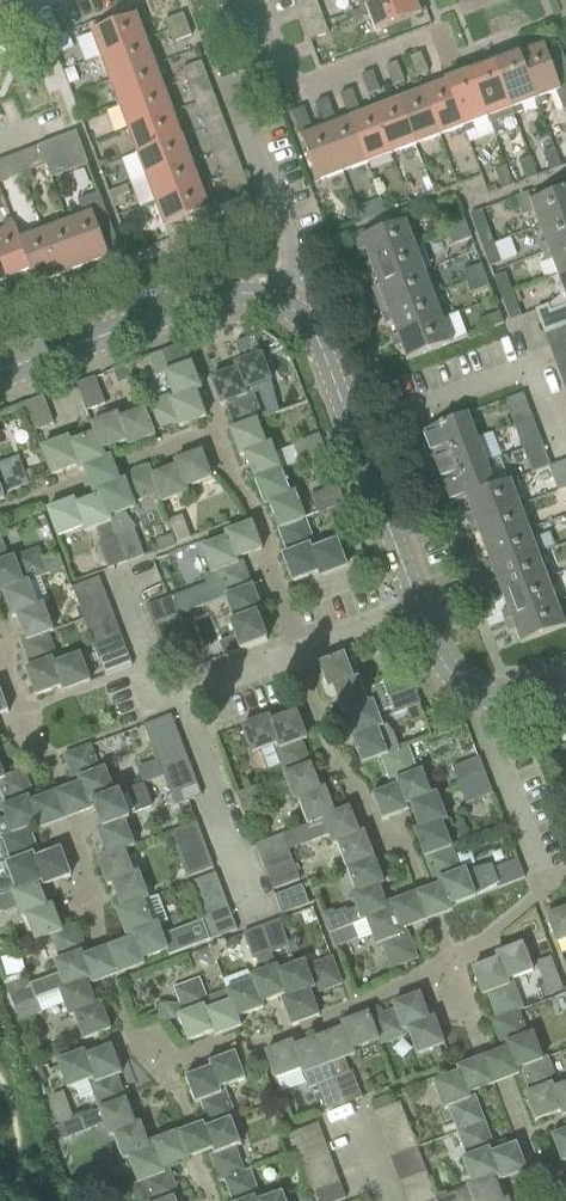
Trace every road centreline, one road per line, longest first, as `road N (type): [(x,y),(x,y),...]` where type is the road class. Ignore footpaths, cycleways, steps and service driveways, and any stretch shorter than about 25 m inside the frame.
road 1 (residential): [(272,307),(290,276),(228,94),(272,53),(251,0)]
road 2 (residential): [(418,611),(318,356),(272,307)]
road 3 (residential): [(418,611),(185,714)]
road 4 (residential): [(535,864),(458,687)]
road 5 (residential): [(240,864),(185,714)]
road 6 (residential): [(272,307),(233,306),(121,342)]
road 7 (residential): [(185,714),(151,686),(117,585)]
road 8 (unclassified): [(121,342),(0,382)]

